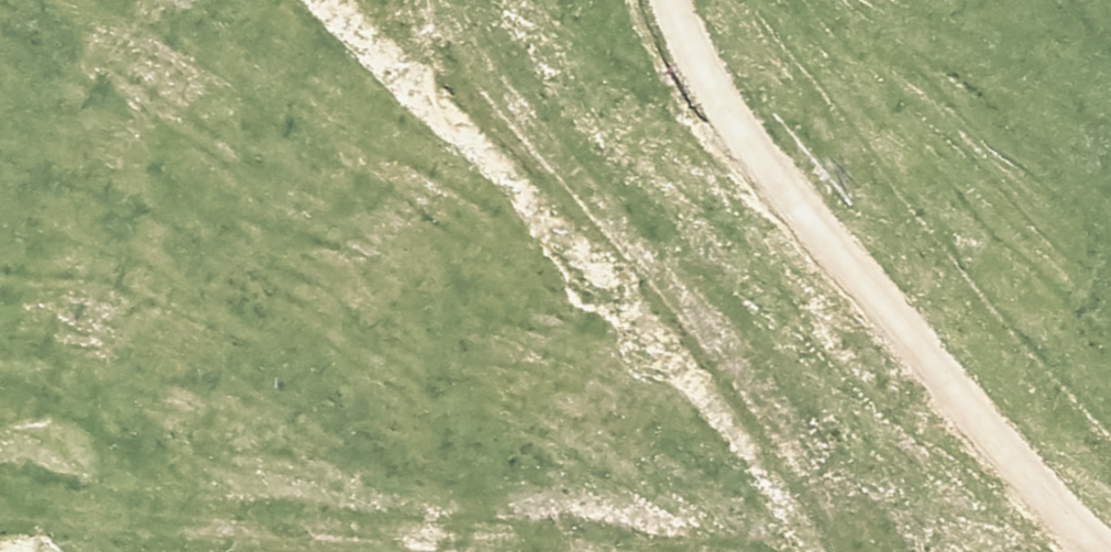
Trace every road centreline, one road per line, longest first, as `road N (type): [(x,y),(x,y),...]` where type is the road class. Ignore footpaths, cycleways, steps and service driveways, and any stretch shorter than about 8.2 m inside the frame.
road 1 (track): [(440,0),(626,247),(905,551)]
road 2 (track): [(1095,551),(966,415),(781,197),(671,34),(661,0)]
road 3 (track): [(456,551),(284,532),(0,515)]

